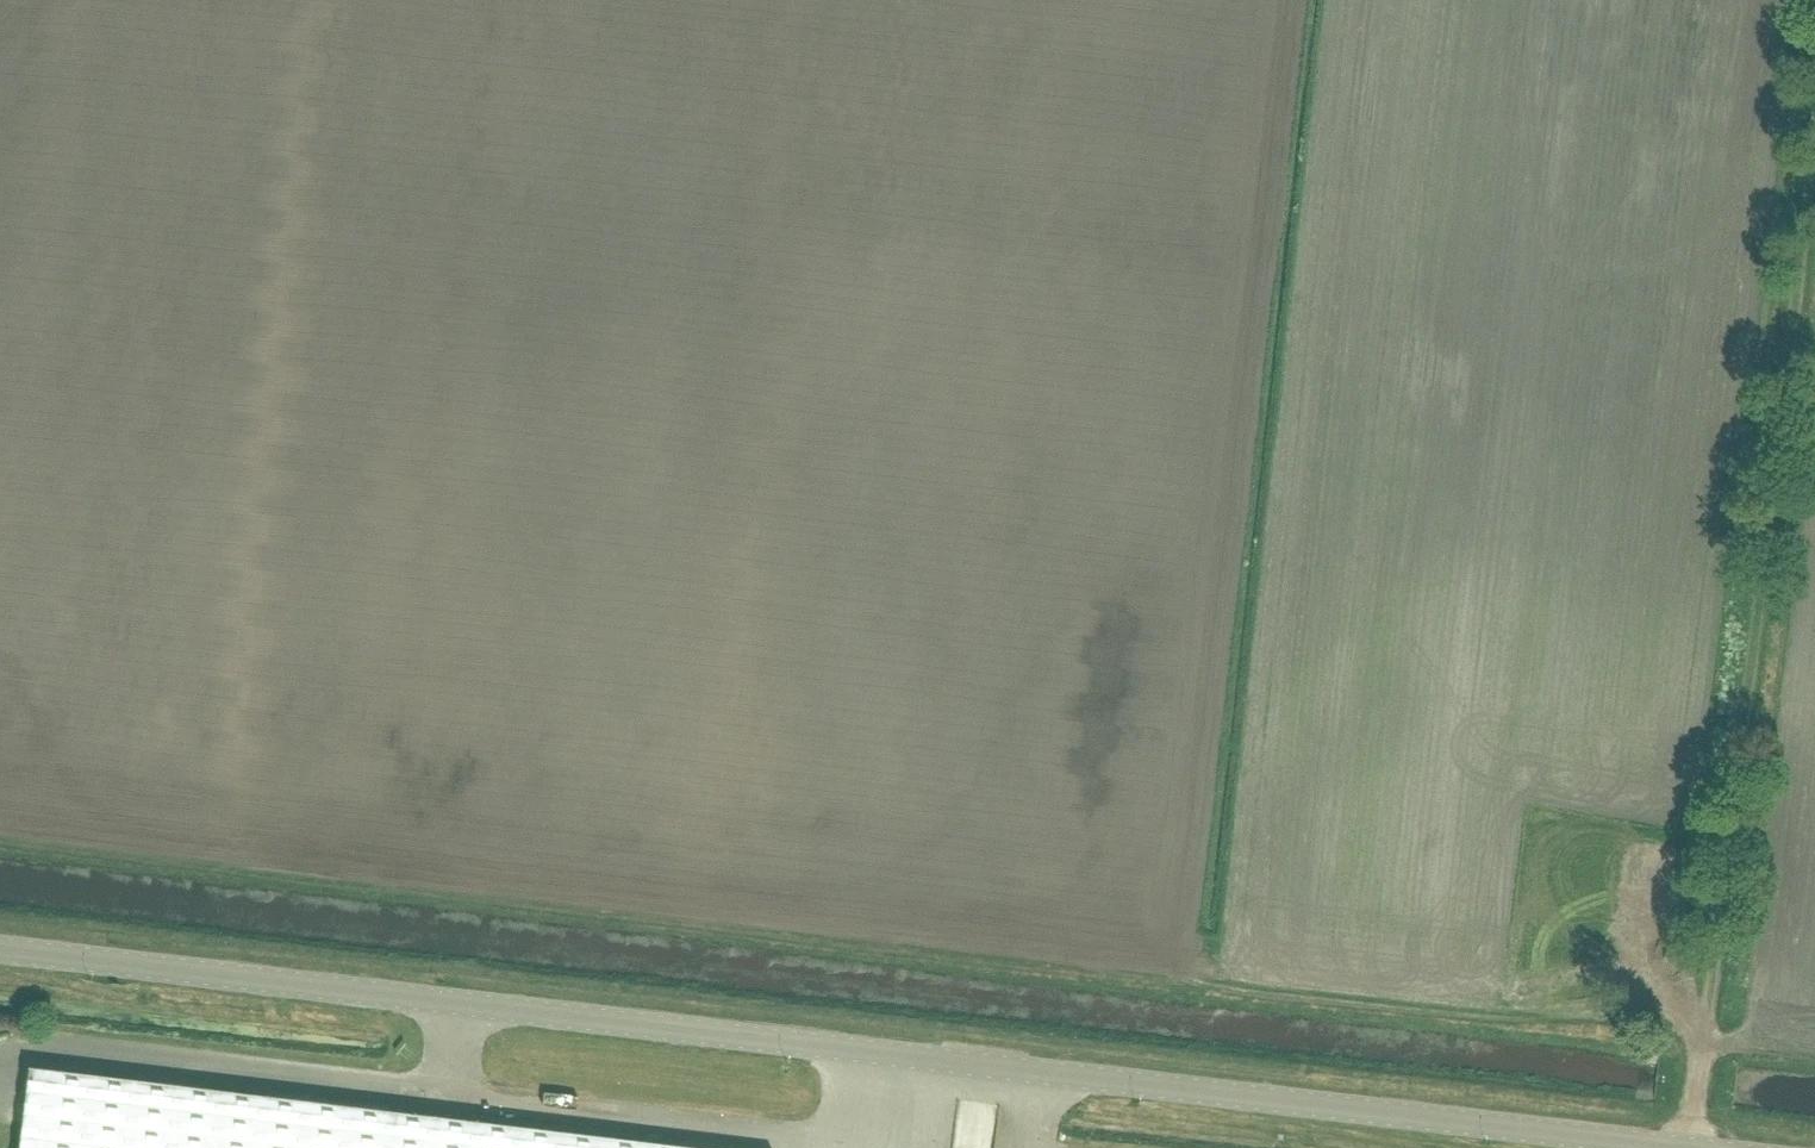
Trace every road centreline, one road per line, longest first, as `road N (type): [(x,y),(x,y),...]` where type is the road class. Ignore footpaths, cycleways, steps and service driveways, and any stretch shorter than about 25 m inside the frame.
road 1 (unclassified): [(1693,1147),(0,949)]

